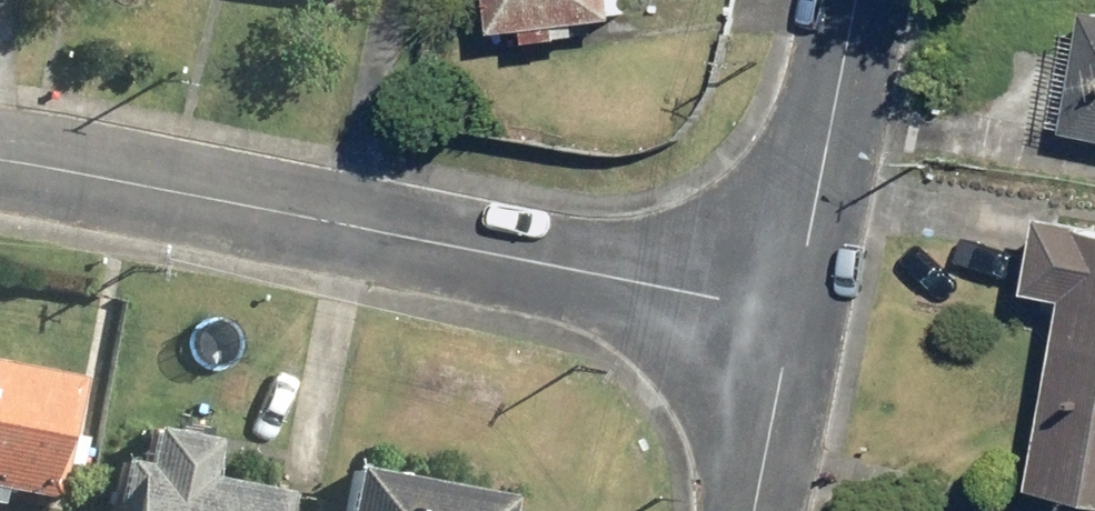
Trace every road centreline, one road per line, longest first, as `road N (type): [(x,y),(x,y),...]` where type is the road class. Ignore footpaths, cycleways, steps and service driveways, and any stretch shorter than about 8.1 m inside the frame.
road 1 (residential): [(0,159),(796,314)]
road 2 (residential): [(796,314),(858,0)]
road 3 (residential): [(756,510),(796,314)]

